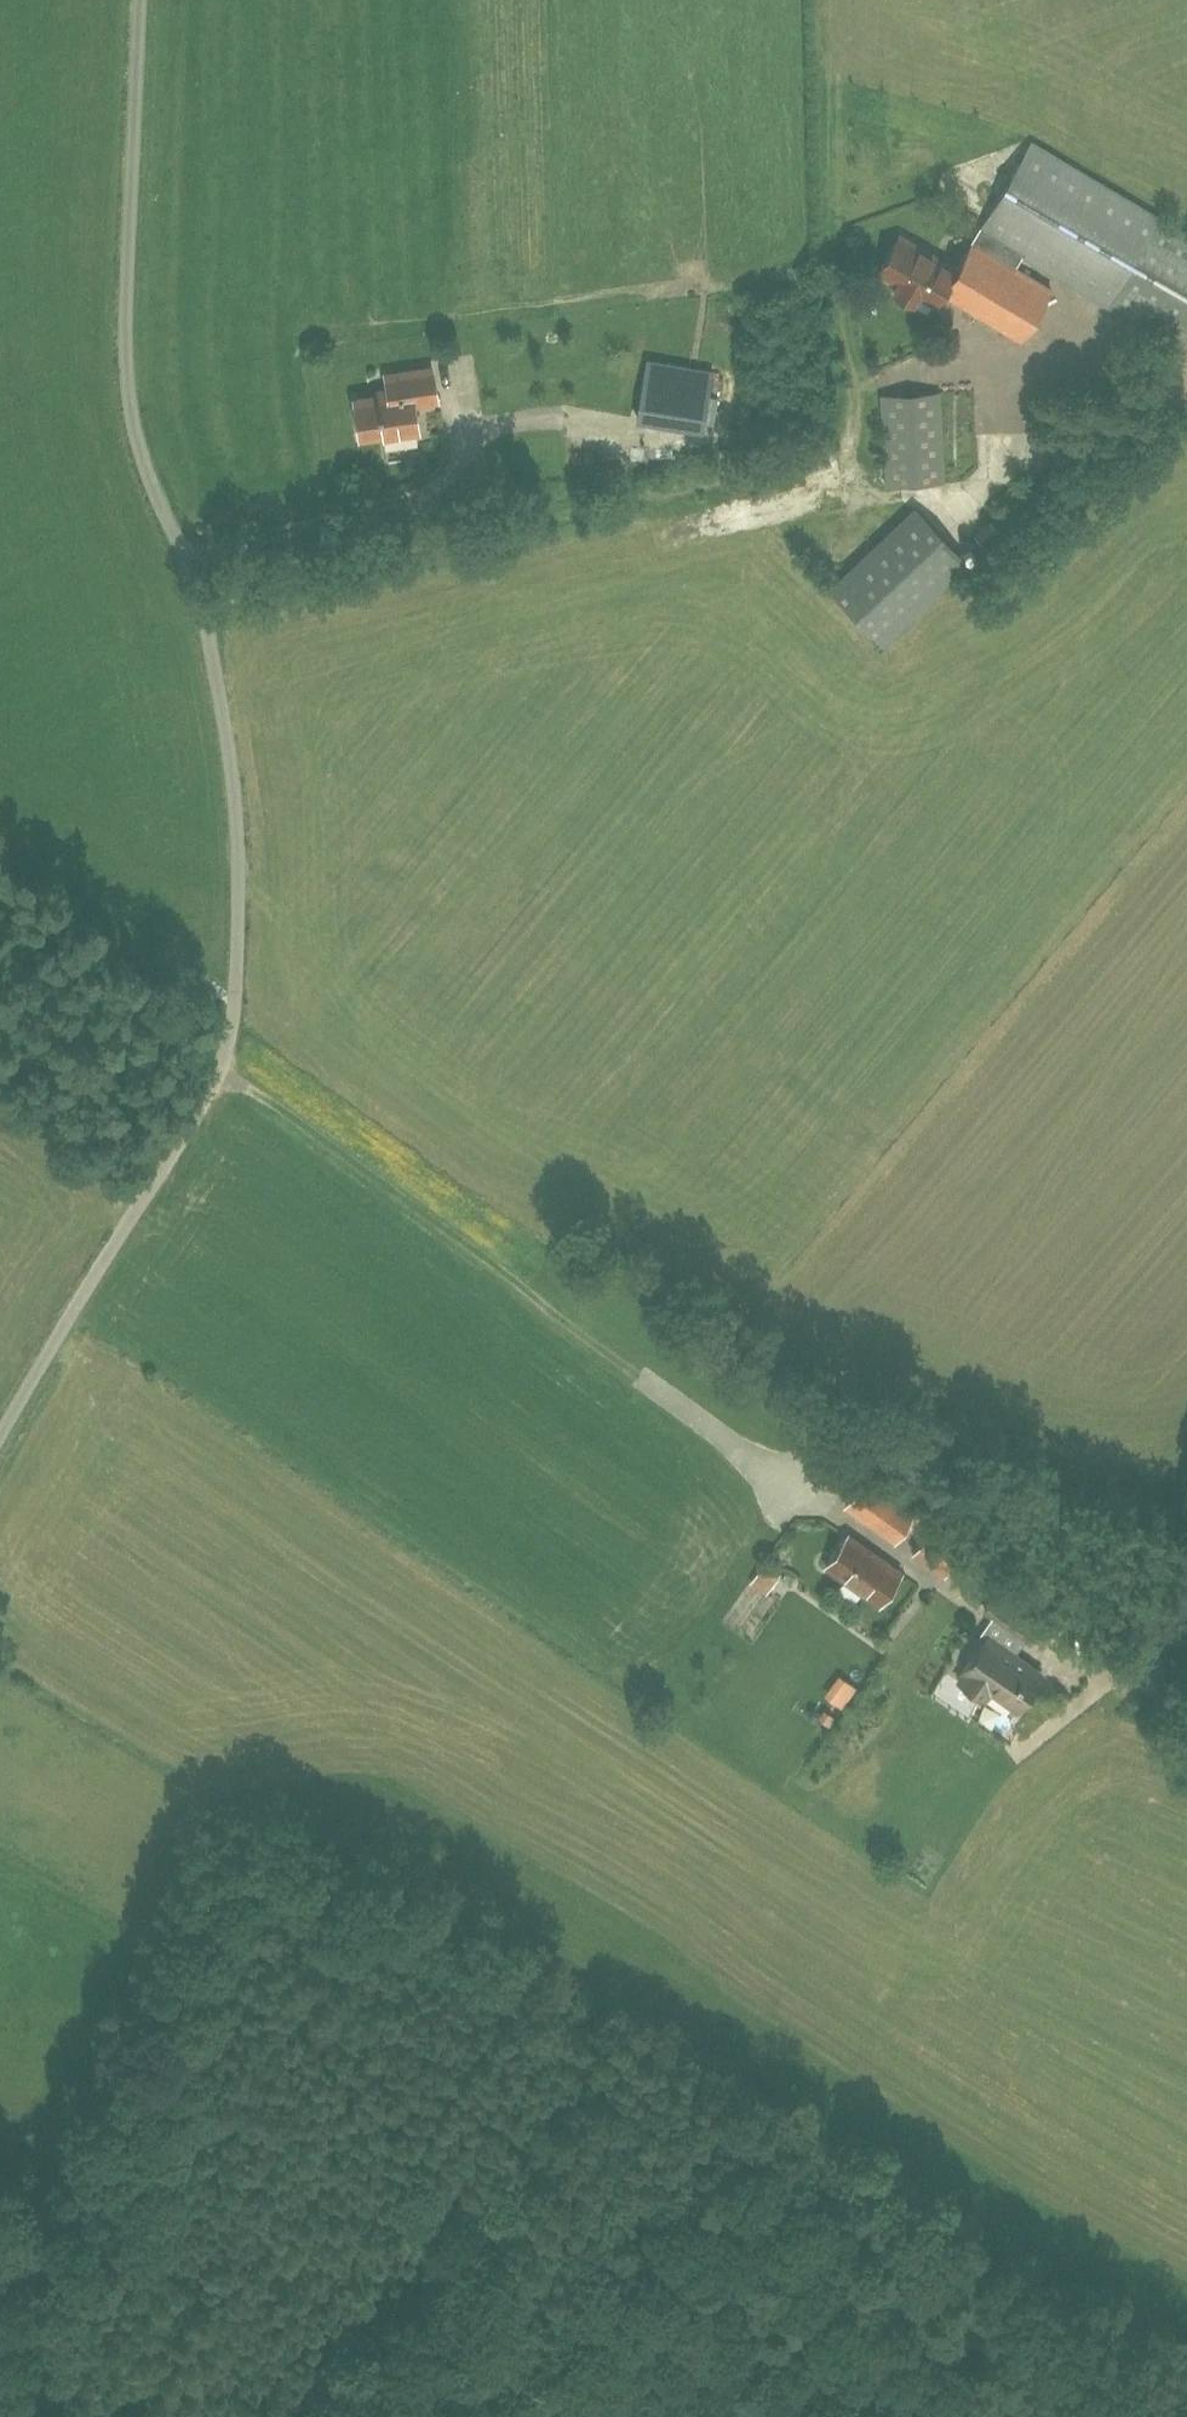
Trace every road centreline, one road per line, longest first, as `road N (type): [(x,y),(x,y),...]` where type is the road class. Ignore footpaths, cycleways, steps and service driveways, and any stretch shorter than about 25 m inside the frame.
road 1 (unclassified): [(0,1452),(223,1070),(240,962),(238,816),(216,660),(204,600),(145,459),(134,411),(129,236),(140,0)]
road 2 (track): [(223,1070),(504,1272),(626,1371),(763,1458),(1046,1492),(1186,1532)]
road 3 (track): [(1015,1761),(1096,1692),(1186,1566)]

